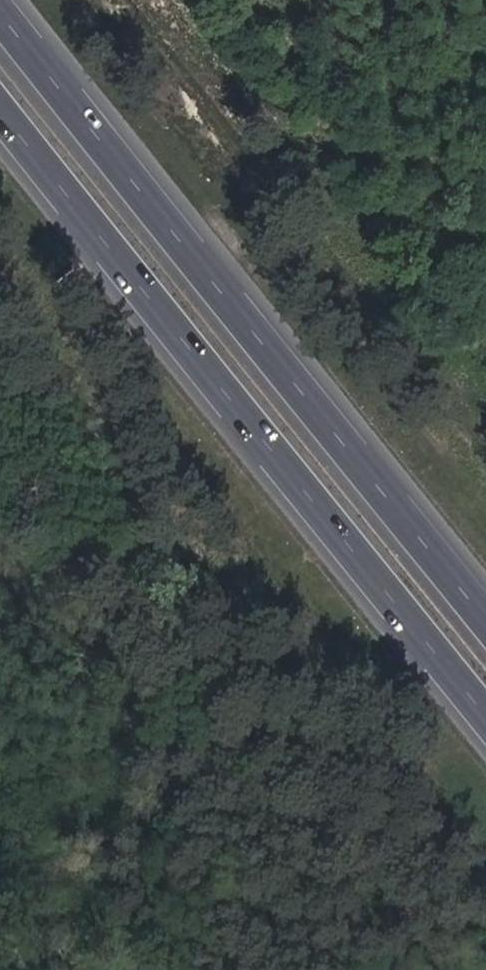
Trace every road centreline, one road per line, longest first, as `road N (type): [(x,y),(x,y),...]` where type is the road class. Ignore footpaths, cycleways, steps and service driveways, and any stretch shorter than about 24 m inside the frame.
road 1 (motorway): [(485,616),(0,6)]
road 2 (motorway): [(0,104),(485,709)]

